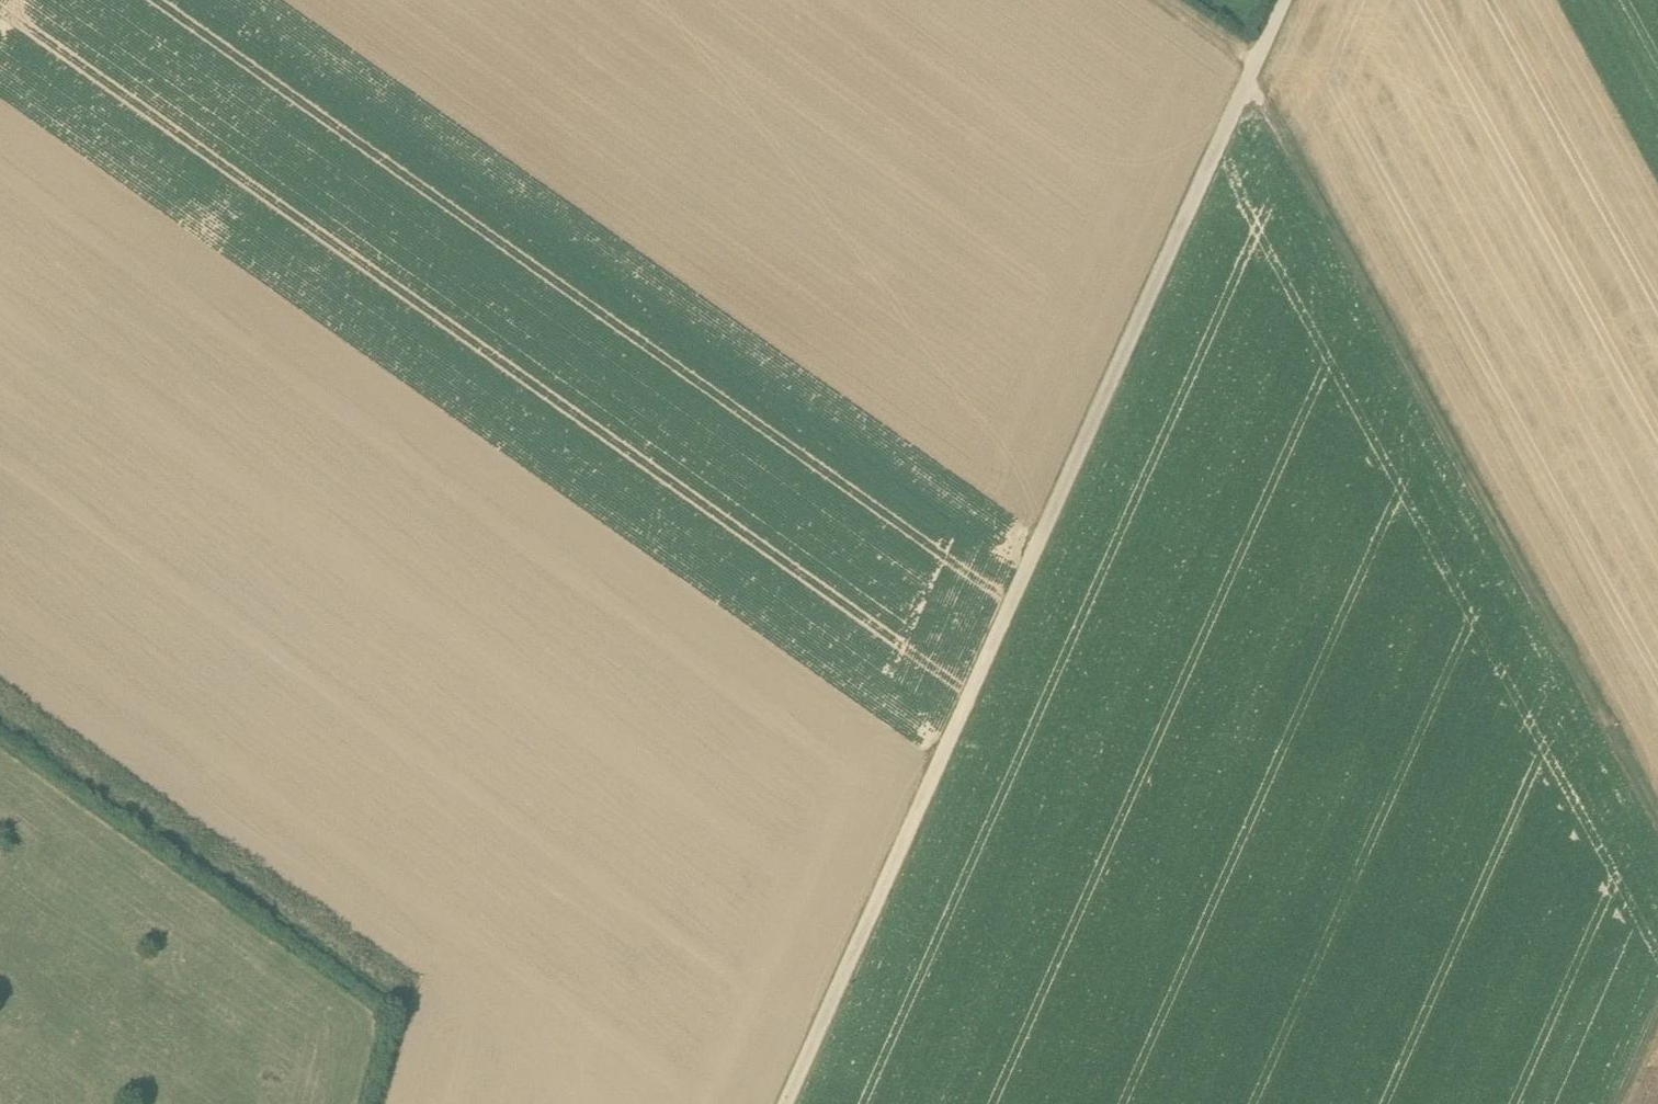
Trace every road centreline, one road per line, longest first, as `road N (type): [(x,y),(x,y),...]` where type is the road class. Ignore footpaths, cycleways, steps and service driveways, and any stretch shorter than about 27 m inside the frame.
road 1 (track): [(793,1103),(1287,0)]
road 2 (track): [(1657,812),(1252,76)]
road 3 (track): [(1606,1103),(1657,982)]

